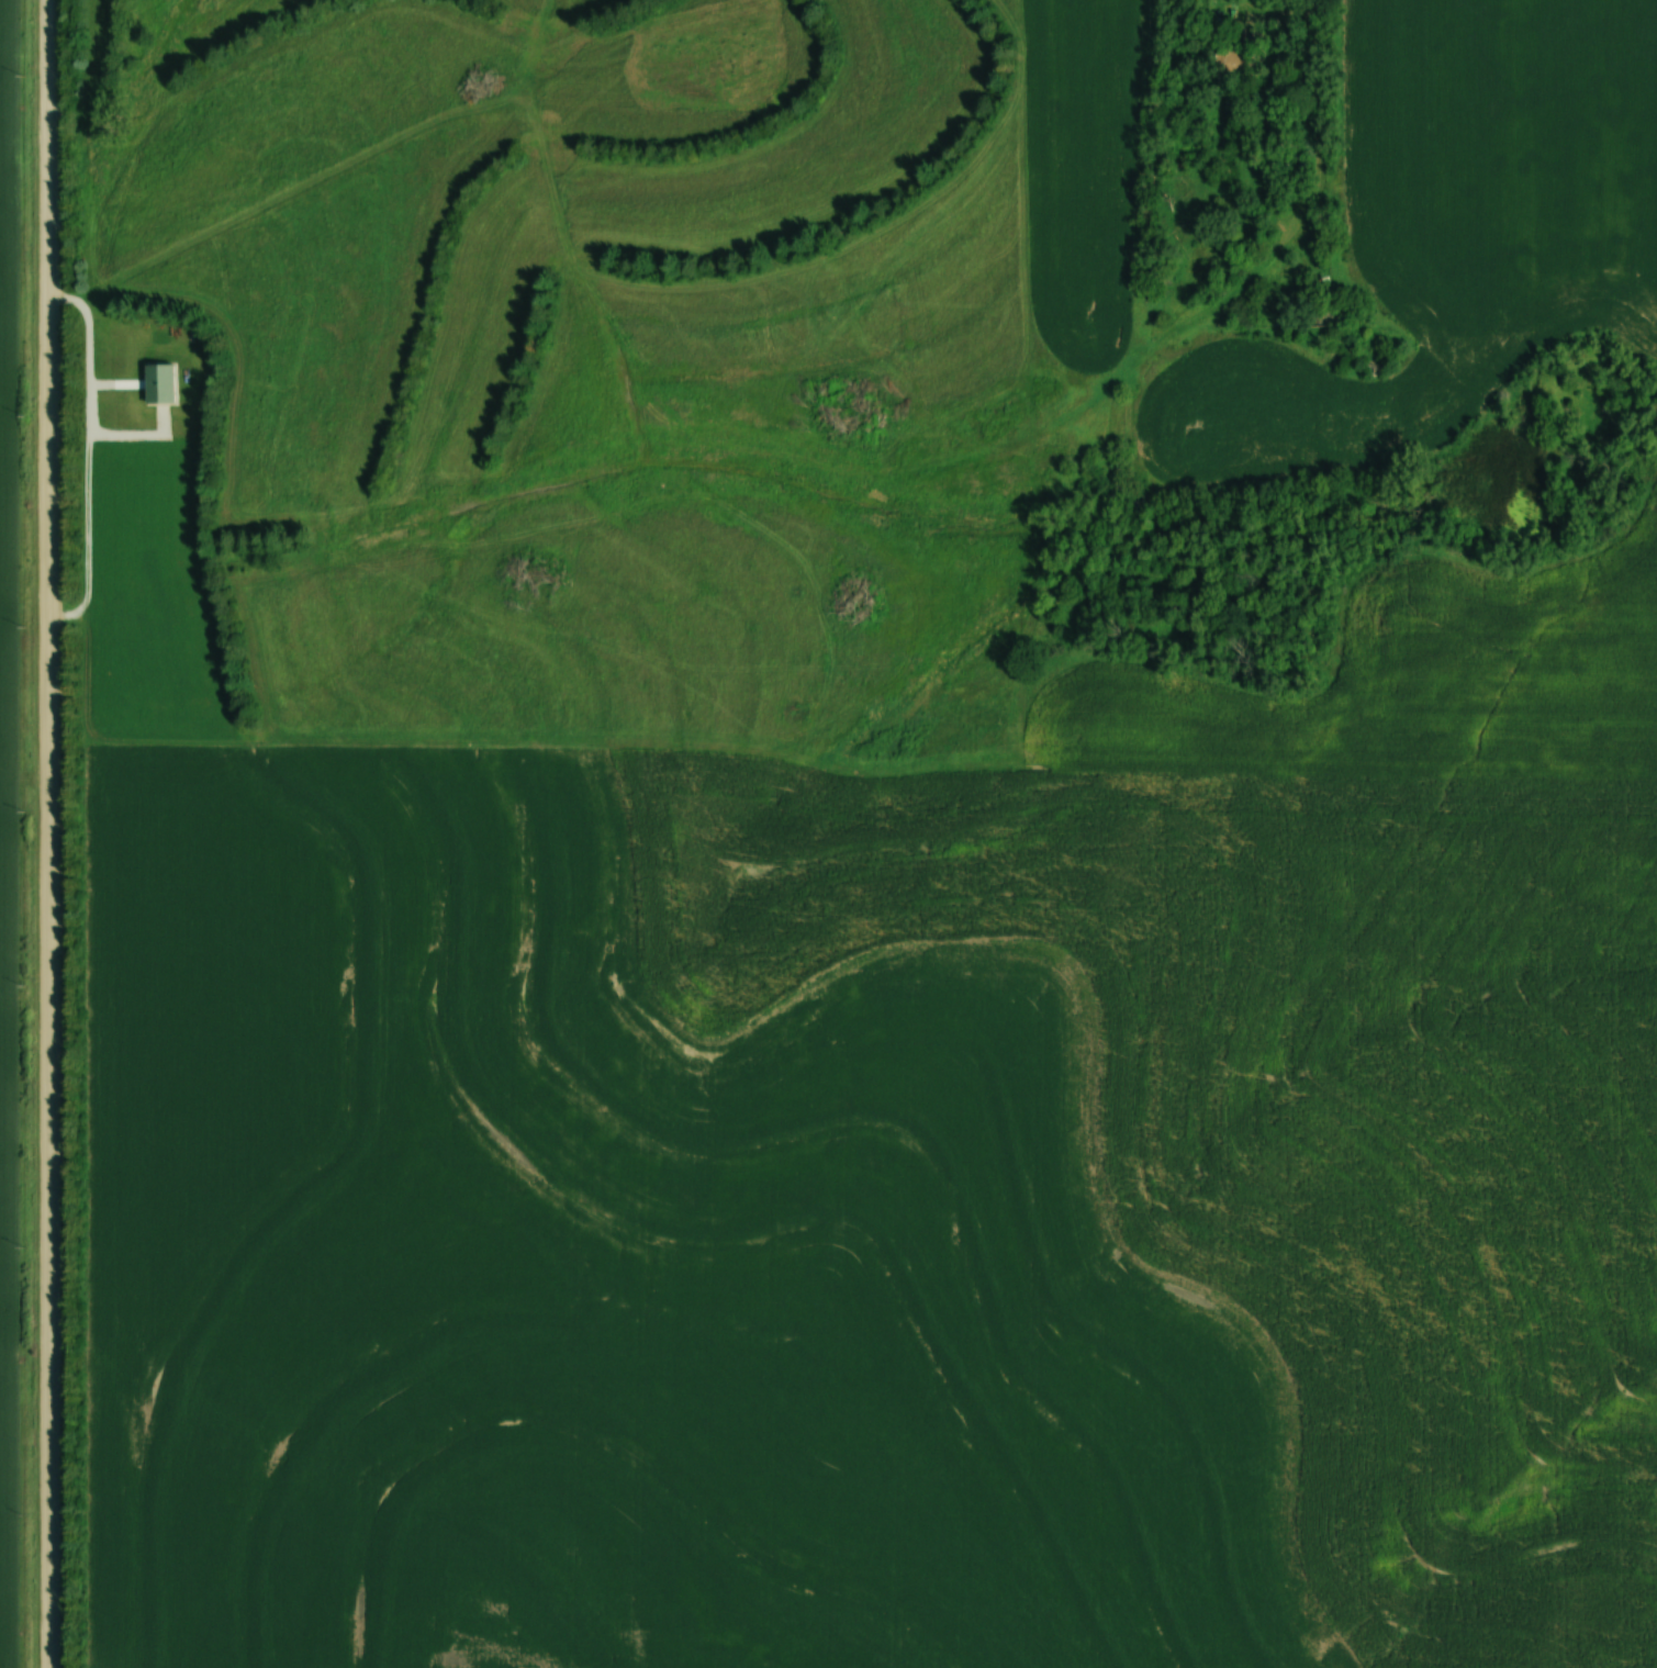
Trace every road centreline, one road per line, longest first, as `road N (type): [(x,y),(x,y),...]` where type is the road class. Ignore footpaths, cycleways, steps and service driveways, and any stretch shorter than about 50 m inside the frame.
road 1 (residential): [(51,1667),(48,0)]

